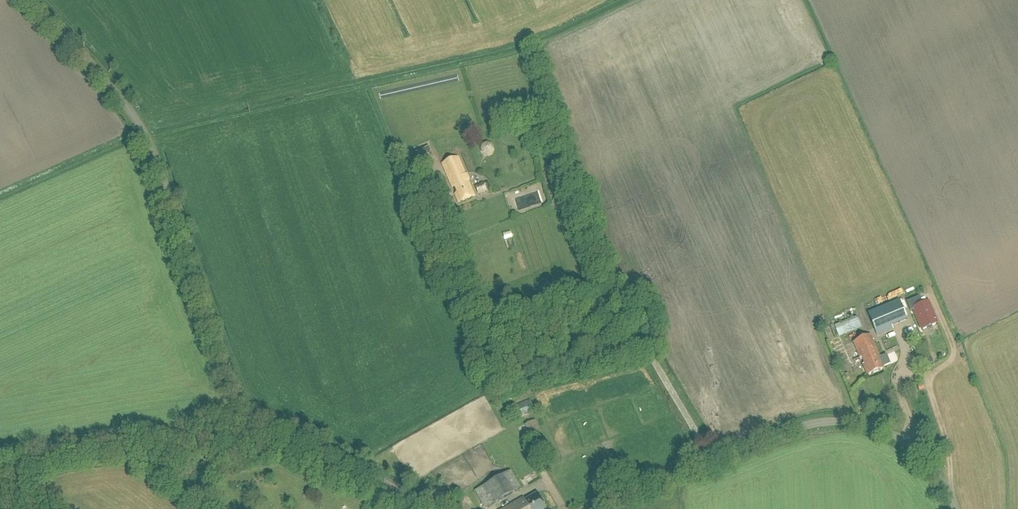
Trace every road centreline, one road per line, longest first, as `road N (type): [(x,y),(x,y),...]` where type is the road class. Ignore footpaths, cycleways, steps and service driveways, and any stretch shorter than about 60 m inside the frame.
road 1 (unclassified): [(418,508),(246,408),(150,143),(129,108),(29,0)]
road 2 (unclassified): [(598,508),(807,425),(839,420),(904,441),(934,467),(956,508)]
road 3 (track): [(254,416),(236,432),(66,459),(0,485)]

